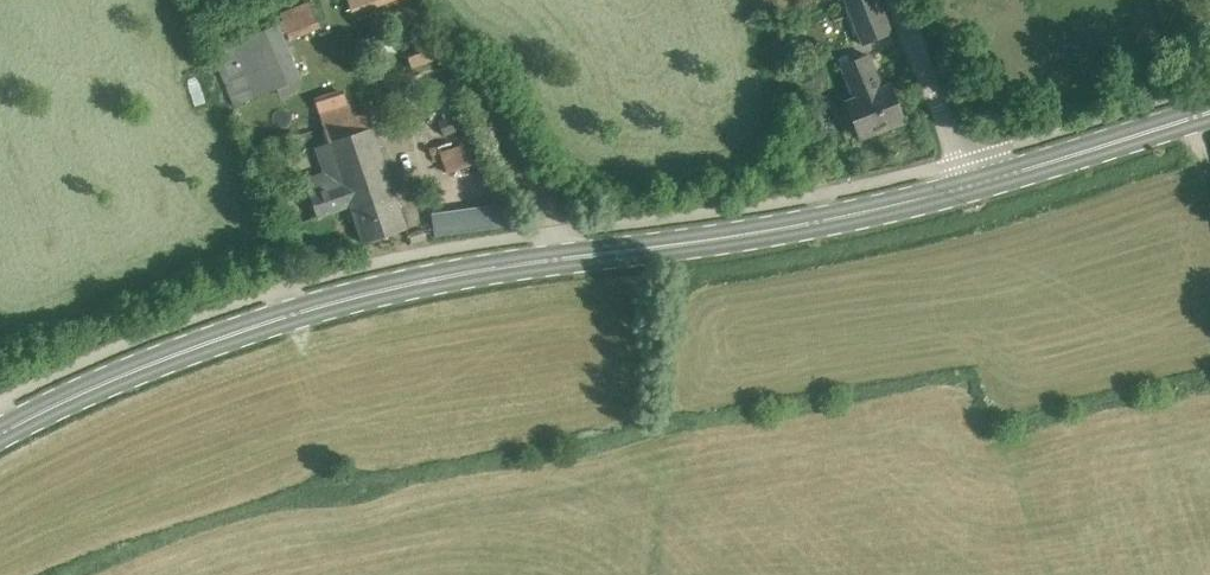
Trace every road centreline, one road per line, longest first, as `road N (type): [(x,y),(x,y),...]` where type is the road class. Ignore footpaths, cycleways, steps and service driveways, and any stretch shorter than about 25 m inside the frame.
road 1 (primary): [(0,434),(125,372),(420,281),(842,220),(974,187)]
road 2 (primary): [(974,187),(1209,114)]
road 3 (unclassified): [(974,187),(901,0)]

